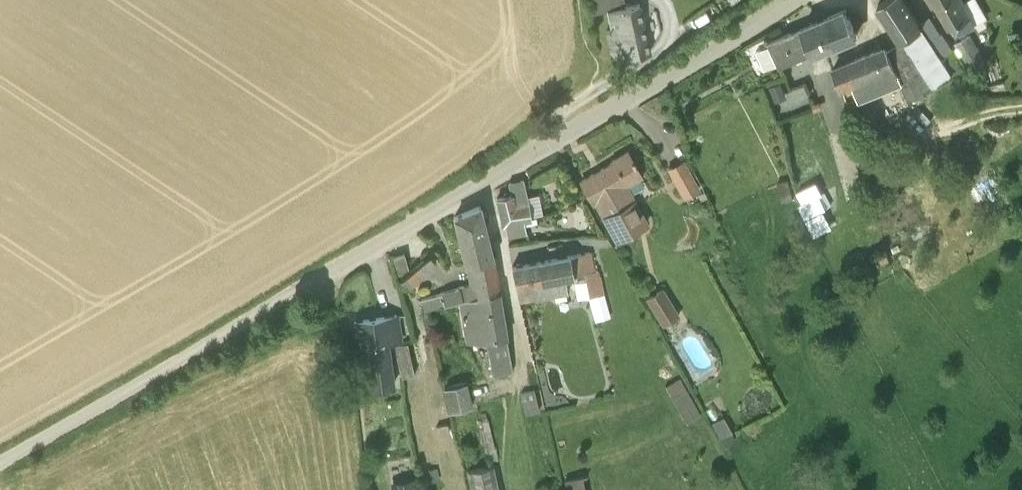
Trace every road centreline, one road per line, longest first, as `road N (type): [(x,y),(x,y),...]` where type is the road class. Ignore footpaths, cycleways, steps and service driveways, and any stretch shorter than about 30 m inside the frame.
road 1 (unclassified): [(0,462),(790,0)]

